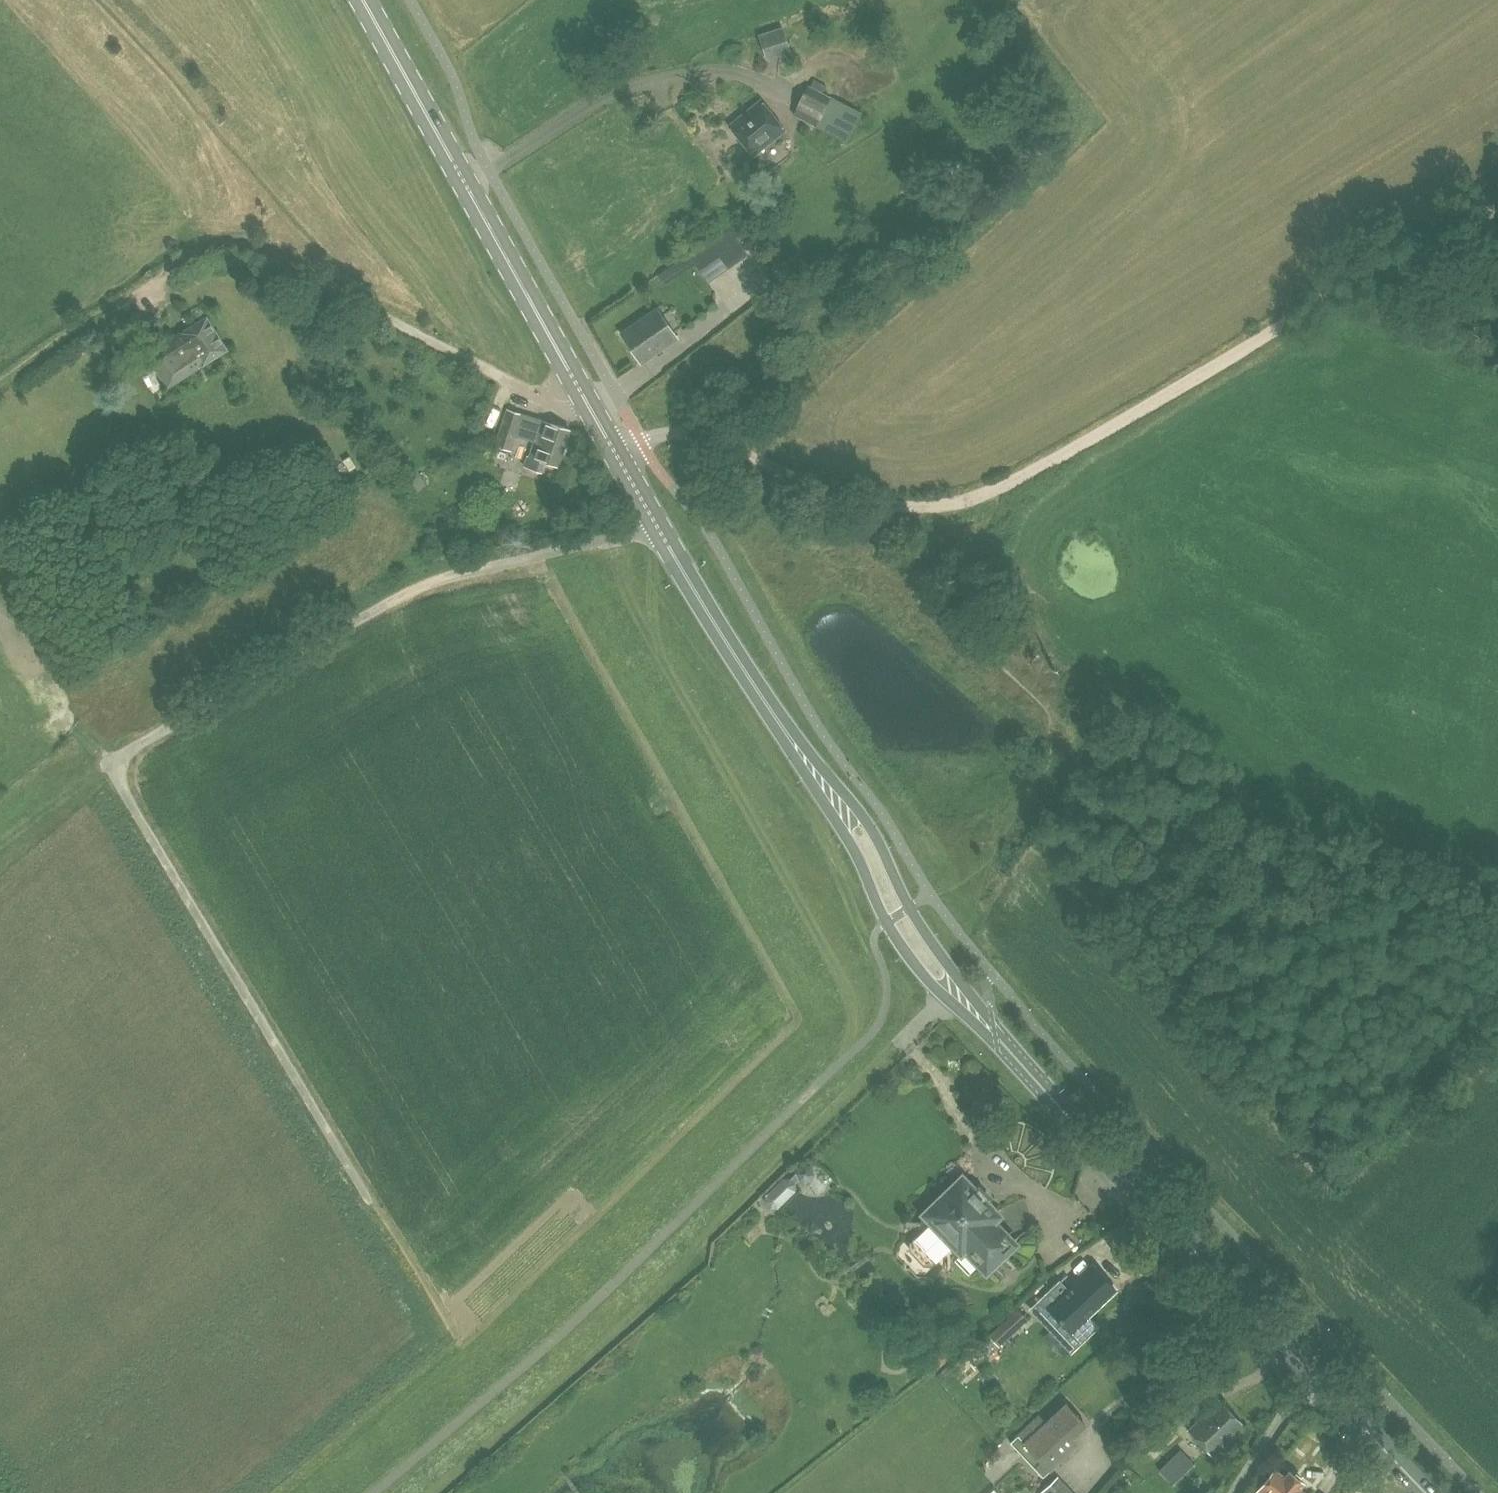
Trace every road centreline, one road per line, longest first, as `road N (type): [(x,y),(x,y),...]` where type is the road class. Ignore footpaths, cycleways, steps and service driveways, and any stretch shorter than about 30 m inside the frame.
road 1 (track): [(362,1195),(134,806),(118,765),(128,751),(424,582),(659,527)]
road 2 (primary): [(754,685),(361,0)]
road 3 (track): [(598,366),(552,392),(514,387),(268,251),(228,242),(187,255),(0,376)]
road 4 (track): [(1497,190),(1158,403),(991,491)]
road 5 (primary): [(1420,1492),(1059,1107)]
road 6 (primary): [(754,685),(847,835),(887,924),(933,983),(1059,1107)]
road 7 (primary): [(1059,1107),(949,969),(863,821),(754,685)]
road 8 (track): [(991,491),(939,505),(867,504),(681,433),(657,434),(617,454)]

